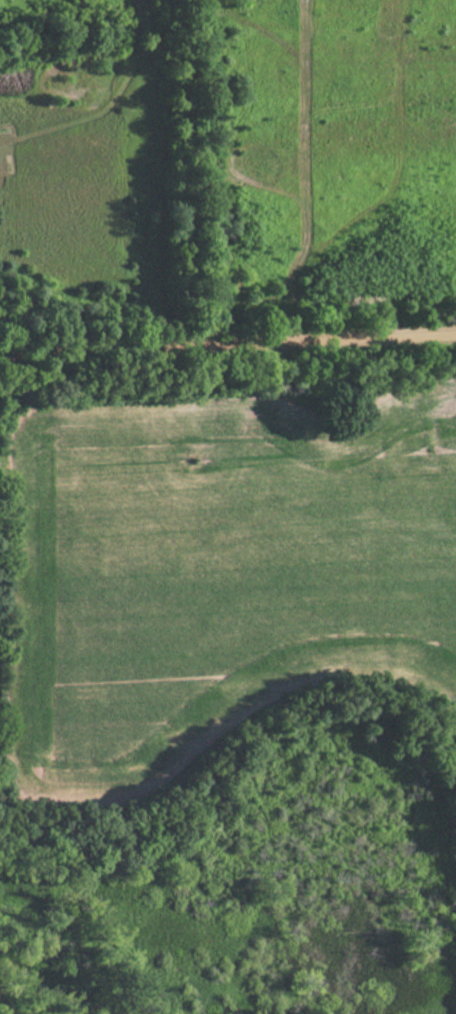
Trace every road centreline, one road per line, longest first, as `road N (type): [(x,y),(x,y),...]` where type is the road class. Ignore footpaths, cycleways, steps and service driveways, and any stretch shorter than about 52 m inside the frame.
road 1 (residential): [(455,341),(0,355)]

